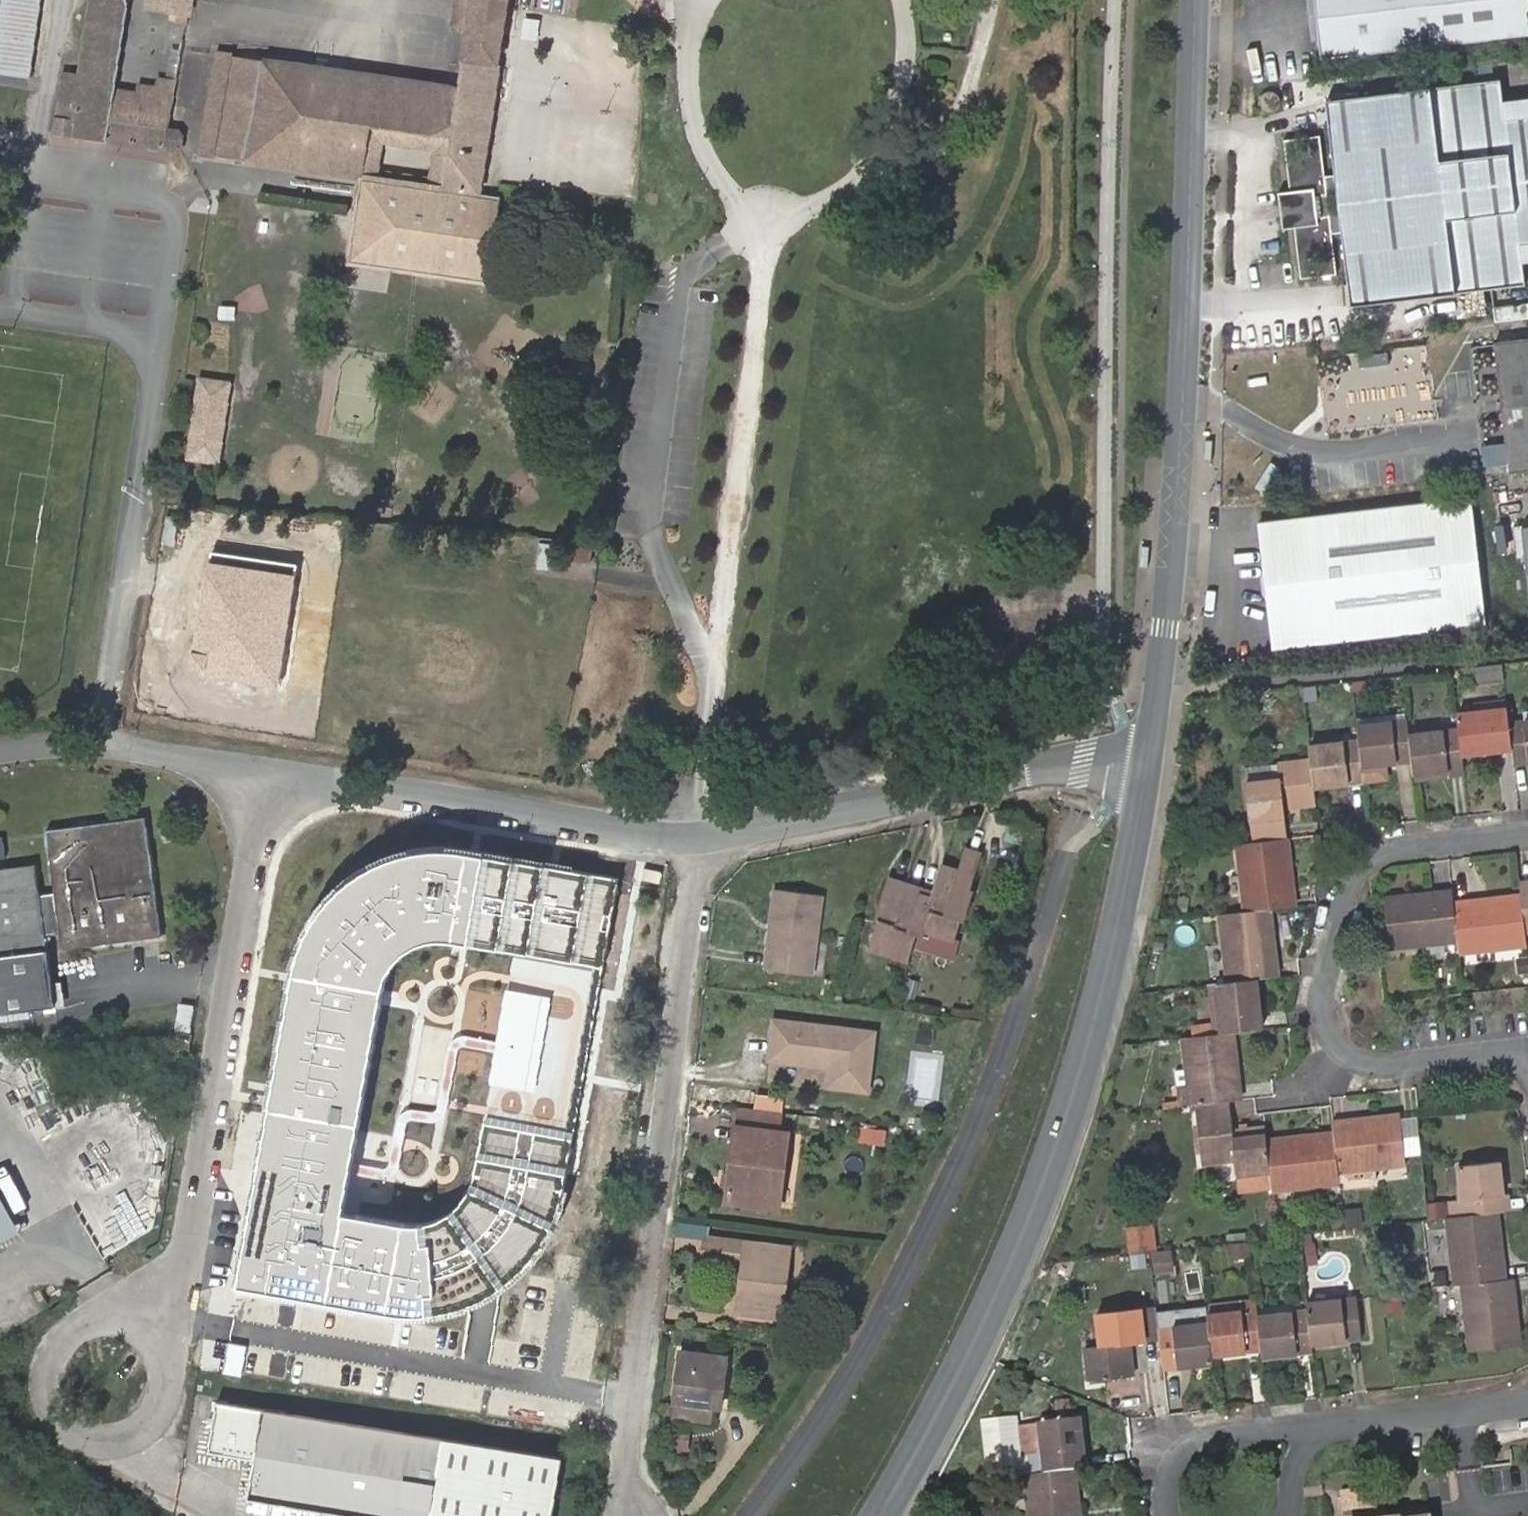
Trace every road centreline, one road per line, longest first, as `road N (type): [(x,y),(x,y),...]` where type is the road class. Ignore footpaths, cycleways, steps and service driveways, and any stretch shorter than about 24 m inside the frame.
road 1 (tertiary): [(1146,770),(1121,913),(1080,1070),(1011,1263),(880,1515)]
road 2 (tertiary): [(1195,0),(1178,483),(1146,770)]
road 3 (track): [(713,674),(769,226),(852,192),(879,171),(907,90),(911,45),(902,0)]
road 4 (unclassified): [(694,839),(623,1464),(632,1515)]
road 5 (residential): [(266,773),(191,1234),(163,1306),(143,1330)]
road 6 (residential): [(1146,770),(1027,769),(694,839)]
road 7 (residential): [(694,839),(266,773)]
road 8 (residential): [(1527,834),(1391,849),(1358,869),(1322,986),(1323,1023),(1342,1051),(1388,1065)]
road 9 (residential): [(266,773),(105,745),(0,752)]
road 10 (residential): [(143,1330),(157,1344),(168,1382),(155,1419),(123,1440),(83,1439),(65,1428),(44,1392),(44,1371)]
road 11 (residential): [(1527,1402),(1316,1426)]
road 12 (track): [(706,0),(690,85),(711,164),(732,195)]
road 13 (residential): [(1316,1426),(1216,1436),(1189,1446),(1172,1465),(1168,1515)]
road 14 (track): [(33,181),(64,0)]
road 15 (residential): [(1388,1065),(1527,1051)]
road 16 (residential): [(44,1371),(64,1334),(82,1323),(124,1321),(143,1330)]

